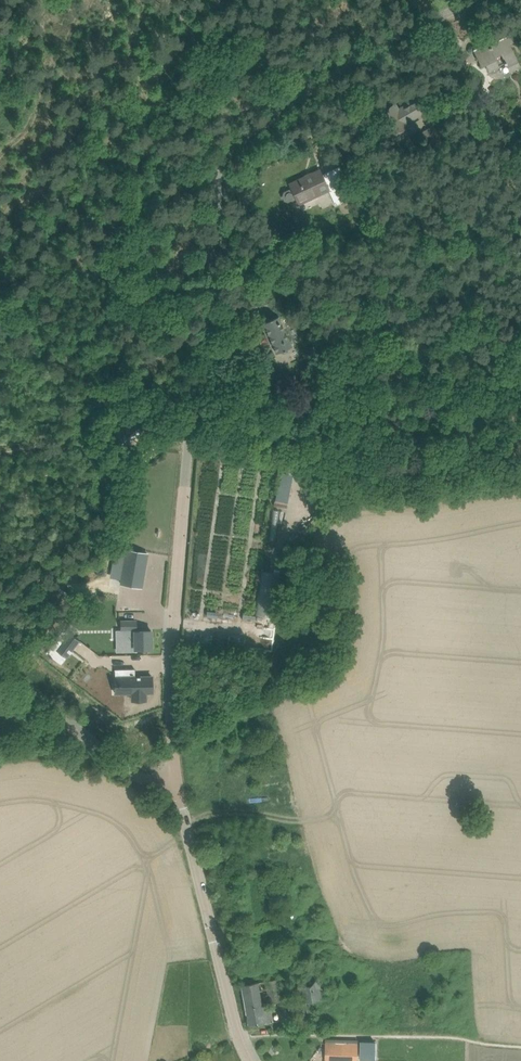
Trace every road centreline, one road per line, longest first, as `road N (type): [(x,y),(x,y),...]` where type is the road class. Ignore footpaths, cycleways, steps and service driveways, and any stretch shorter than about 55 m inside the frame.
road 1 (unclassified): [(176,780),(181,531),(189,433),(209,349),(223,167),(258,129),(364,55),(476,0)]
road 2 (unclassified): [(250,1060),(176,780)]
road 3 (unclassified): [(176,780),(137,777),(0,664)]

